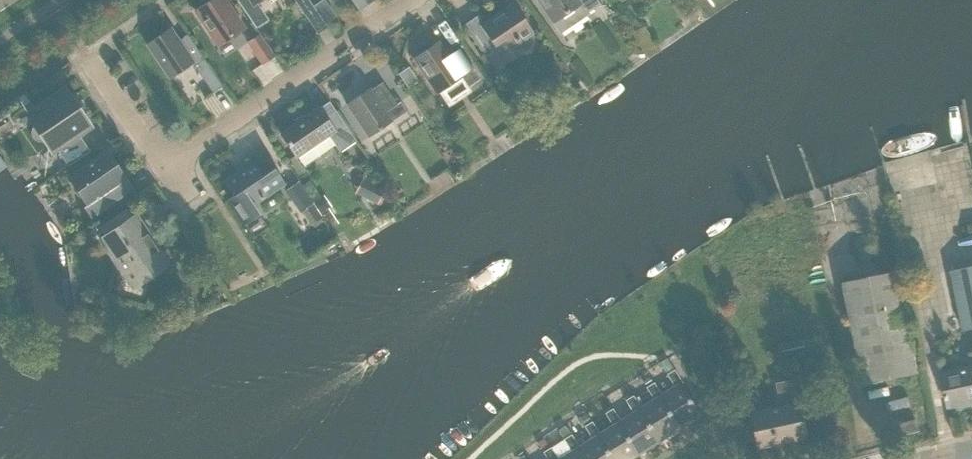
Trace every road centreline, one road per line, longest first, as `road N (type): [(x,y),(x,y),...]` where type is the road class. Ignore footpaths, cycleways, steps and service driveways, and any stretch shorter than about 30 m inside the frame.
road 1 (residential): [(411,0),(163,165)]
road 2 (residential): [(163,165),(93,62)]

